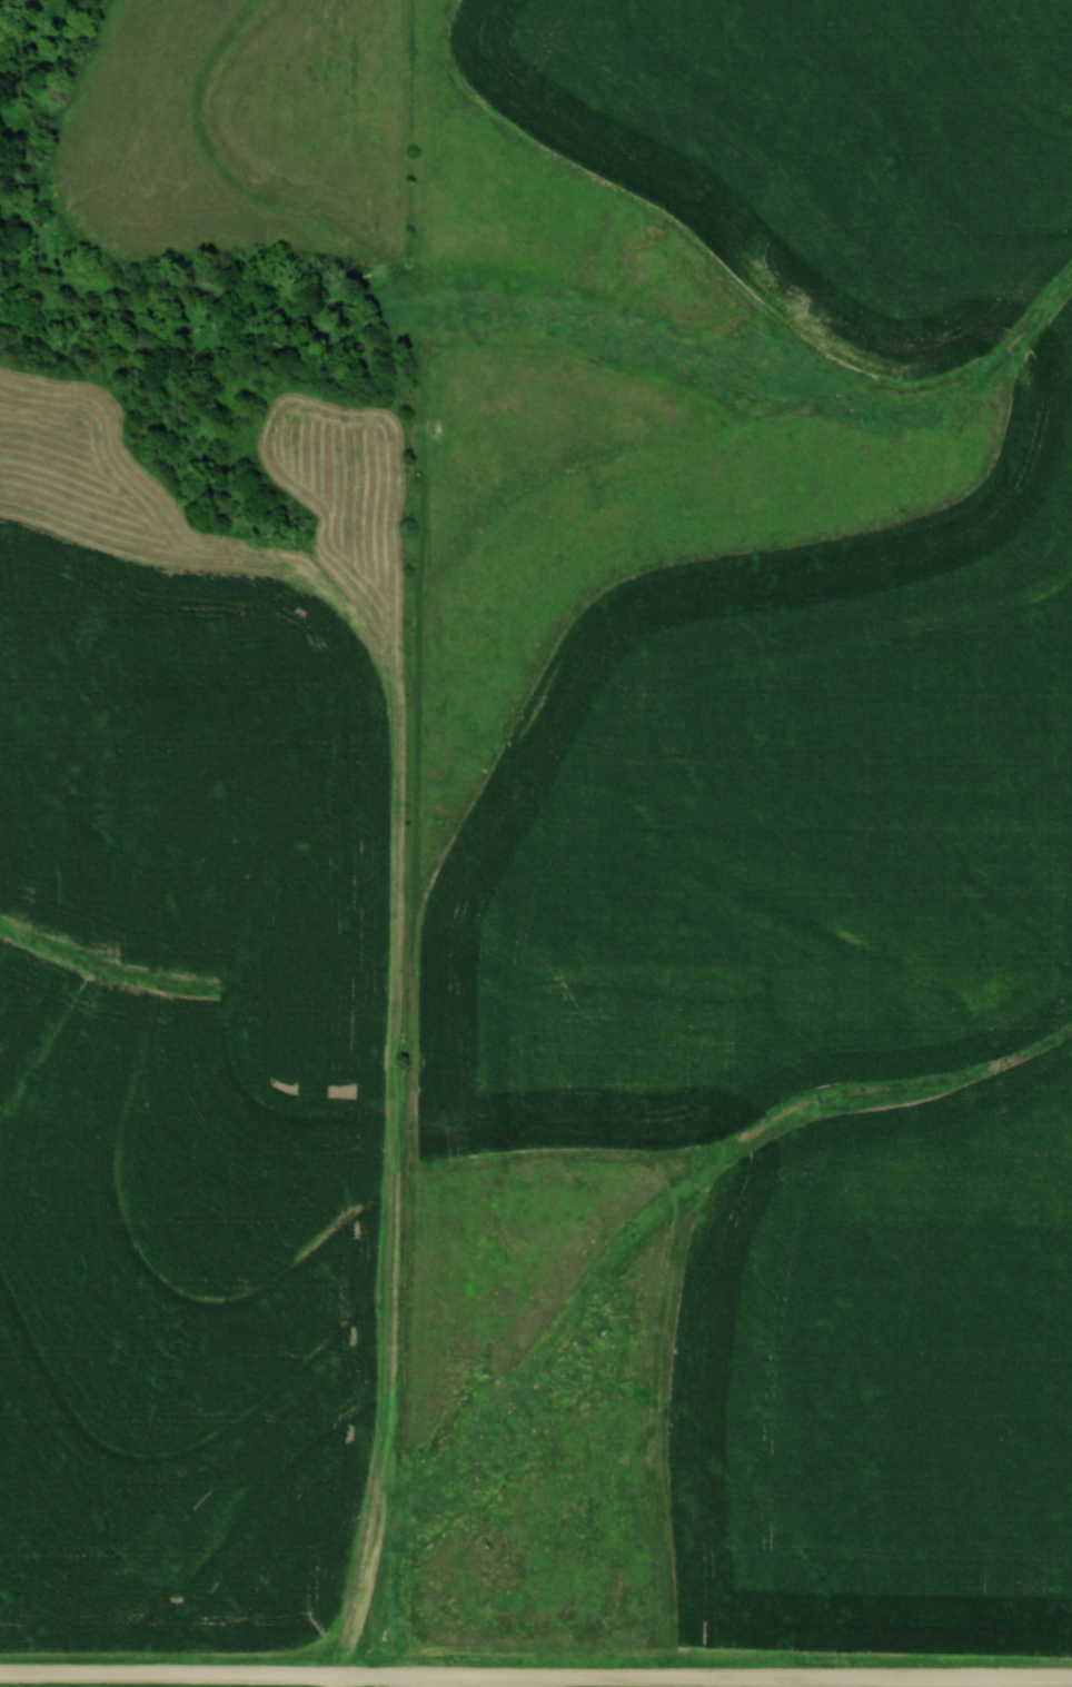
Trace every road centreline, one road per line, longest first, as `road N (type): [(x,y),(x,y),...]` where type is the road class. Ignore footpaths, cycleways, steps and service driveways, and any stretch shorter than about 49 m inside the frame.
road 1 (residential): [(1071,1680),(0,1679)]

